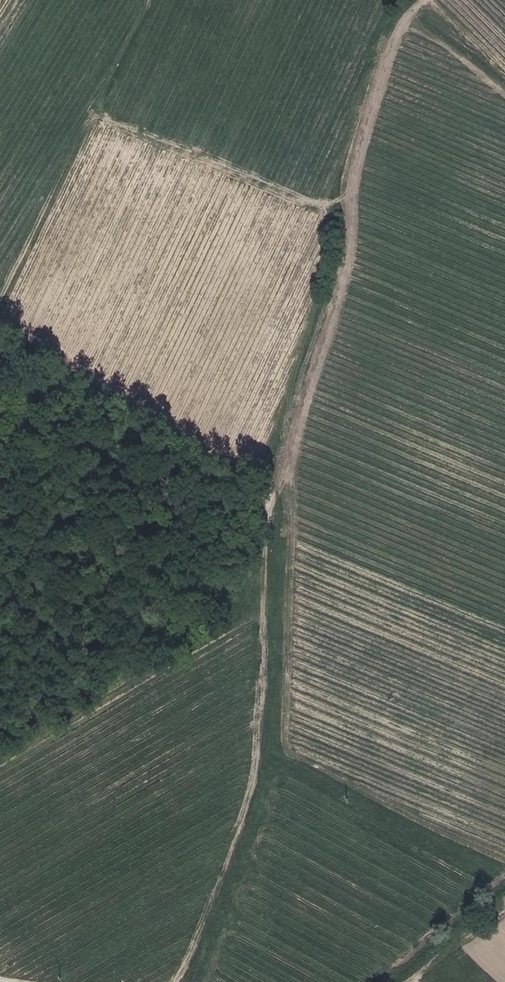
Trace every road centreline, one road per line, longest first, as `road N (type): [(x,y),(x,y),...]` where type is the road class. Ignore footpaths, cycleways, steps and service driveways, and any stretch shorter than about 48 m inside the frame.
road 1 (track): [(504,905),(405,981)]

